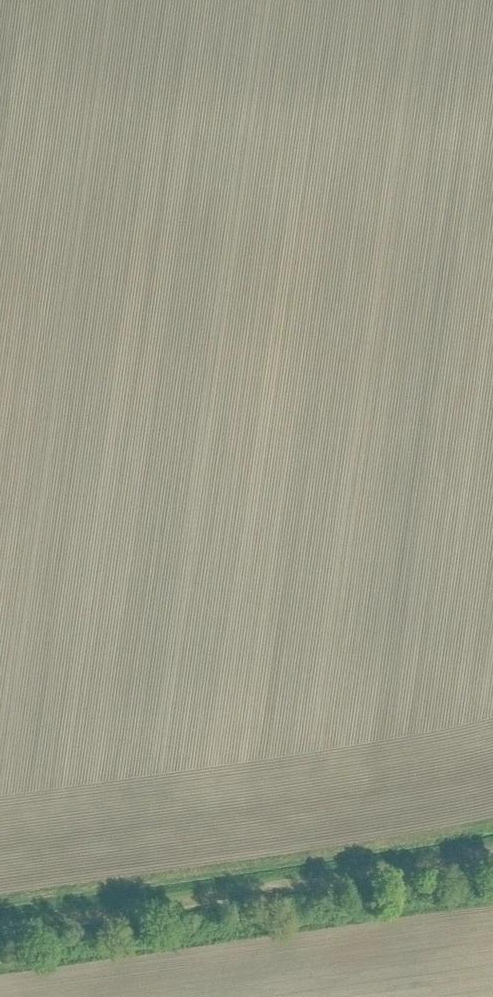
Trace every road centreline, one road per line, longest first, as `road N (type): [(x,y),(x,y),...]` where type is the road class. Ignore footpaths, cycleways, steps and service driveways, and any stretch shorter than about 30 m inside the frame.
road 1 (track): [(0,929),(492,856)]

